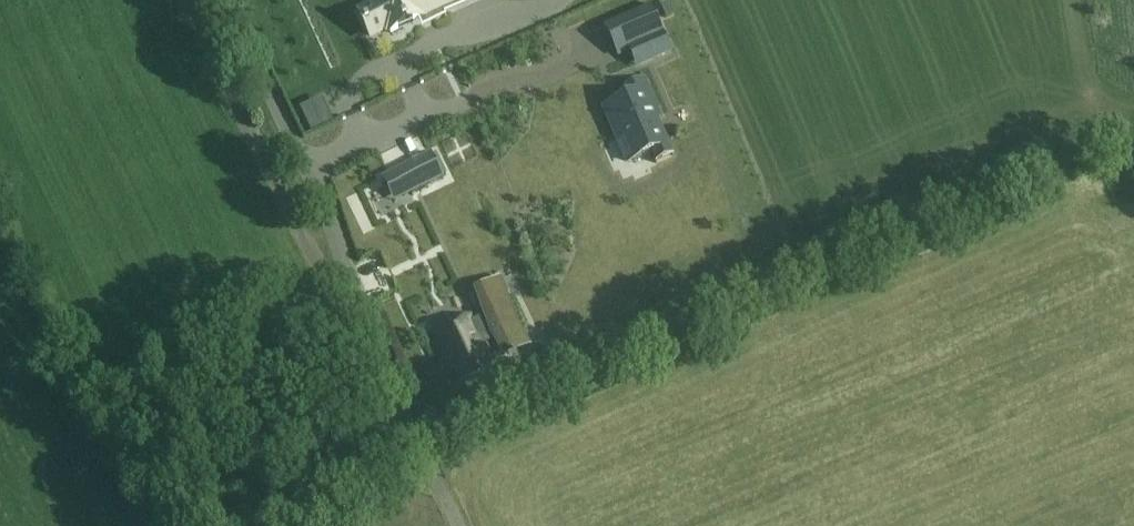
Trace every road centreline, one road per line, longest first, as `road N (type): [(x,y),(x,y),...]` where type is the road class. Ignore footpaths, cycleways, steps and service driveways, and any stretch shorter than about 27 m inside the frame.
road 1 (unclassified): [(461,525),(224,0)]

